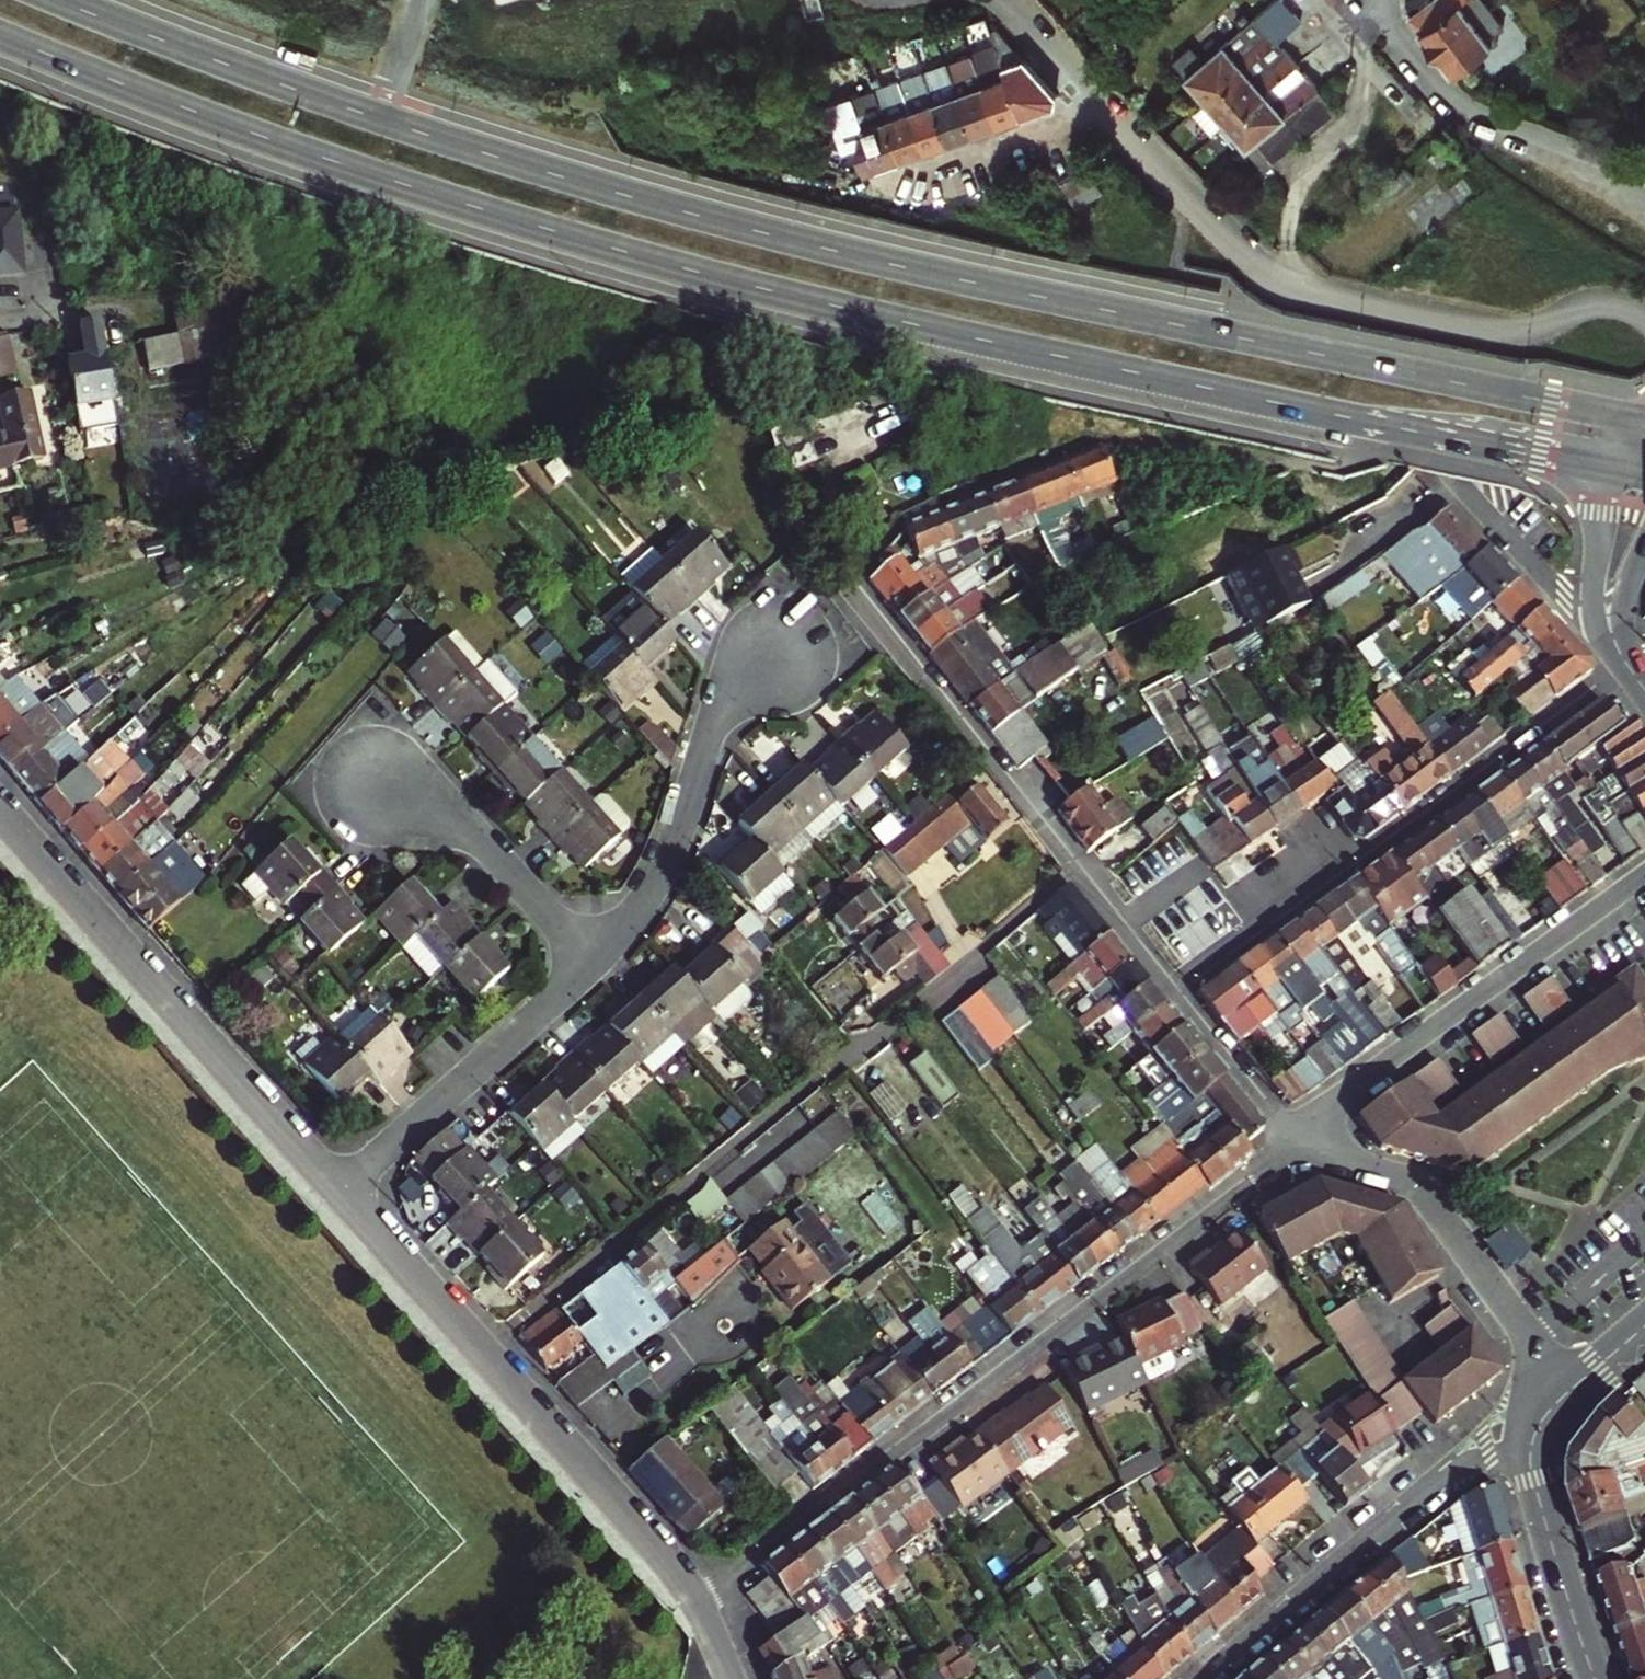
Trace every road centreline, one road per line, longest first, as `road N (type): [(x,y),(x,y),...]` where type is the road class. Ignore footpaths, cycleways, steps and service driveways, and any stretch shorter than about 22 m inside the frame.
road 1 (primary): [(0,37),(325,160),(659,262),(1611,474)]
road 2 (primary): [(1623,417),(733,224),(387,121),(58,0)]
road 3 (residential): [(1079,867),(486,1350)]
road 4 (residential): [(697,1600),(1295,1137)]
road 5 (residential): [(1097,103),(1283,285),(1512,332),(1592,305),(1644,315)]
road 6 (residential): [(1630,665),(1178,991)]
road 7 (residential): [(341,1189),(0,807)]
road 8 (residential): [(1644,874),(1295,1137)]
road 9 (residential): [(1206,1678),(1445,1474),(1488,1455),(1530,1458)]
road 10 (residential): [(1295,1137),(1311,1151),(1419,1185),(1571,1391)]
road 11 (residential): [(787,651),(723,711),(652,888),(593,969)]
road 12 (residential): [(851,585),(1079,867)]
road 13 (residential): [(593,969),(341,1189)]
road 14 (residential): [(1644,177),(1458,101),(1392,25),(1384,0)]
road 15 (residential): [(697,1600),(486,1350)]
road 16 (residential): [(593,969),(472,831),(368,782)]
road 17 (residential): [(874,185),(1097,103)]
road 18 (residential): [(1530,1458),(1596,1678)]
road 19 (residential): [(486,1350),(341,1189)]
road 20 (residential): [(1611,474),(1595,610),(1602,634),(1630,665)]
road 21 (residential): [(1178,991),(1295,1137)]
road 22 (residential): [(1079,867),(1178,991)]
road 23 (residential): [(1000,0),(1097,103)]
road 24 (residential): [(1630,665),(1623,607),(1644,548)]

